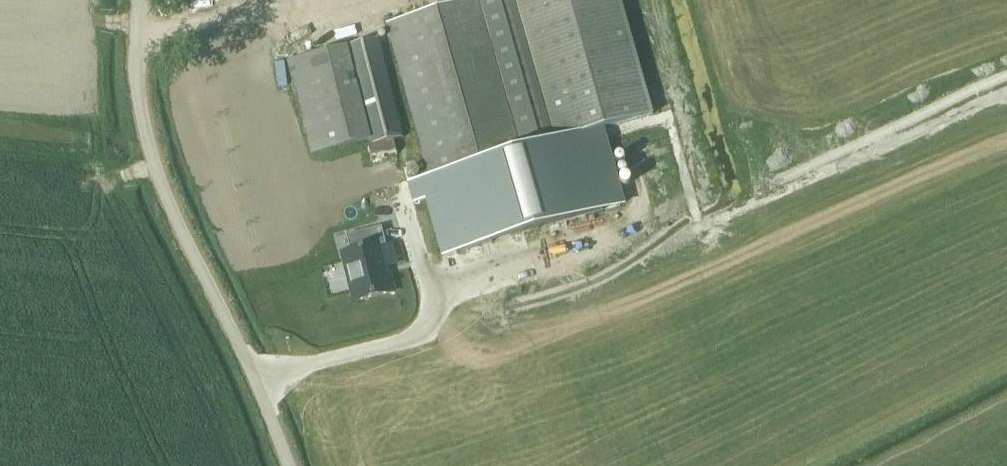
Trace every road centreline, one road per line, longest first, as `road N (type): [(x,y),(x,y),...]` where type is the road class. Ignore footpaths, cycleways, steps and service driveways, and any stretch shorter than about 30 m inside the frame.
road 1 (unclassified): [(287,465),(258,388),(168,203),(145,120),(138,0)]

